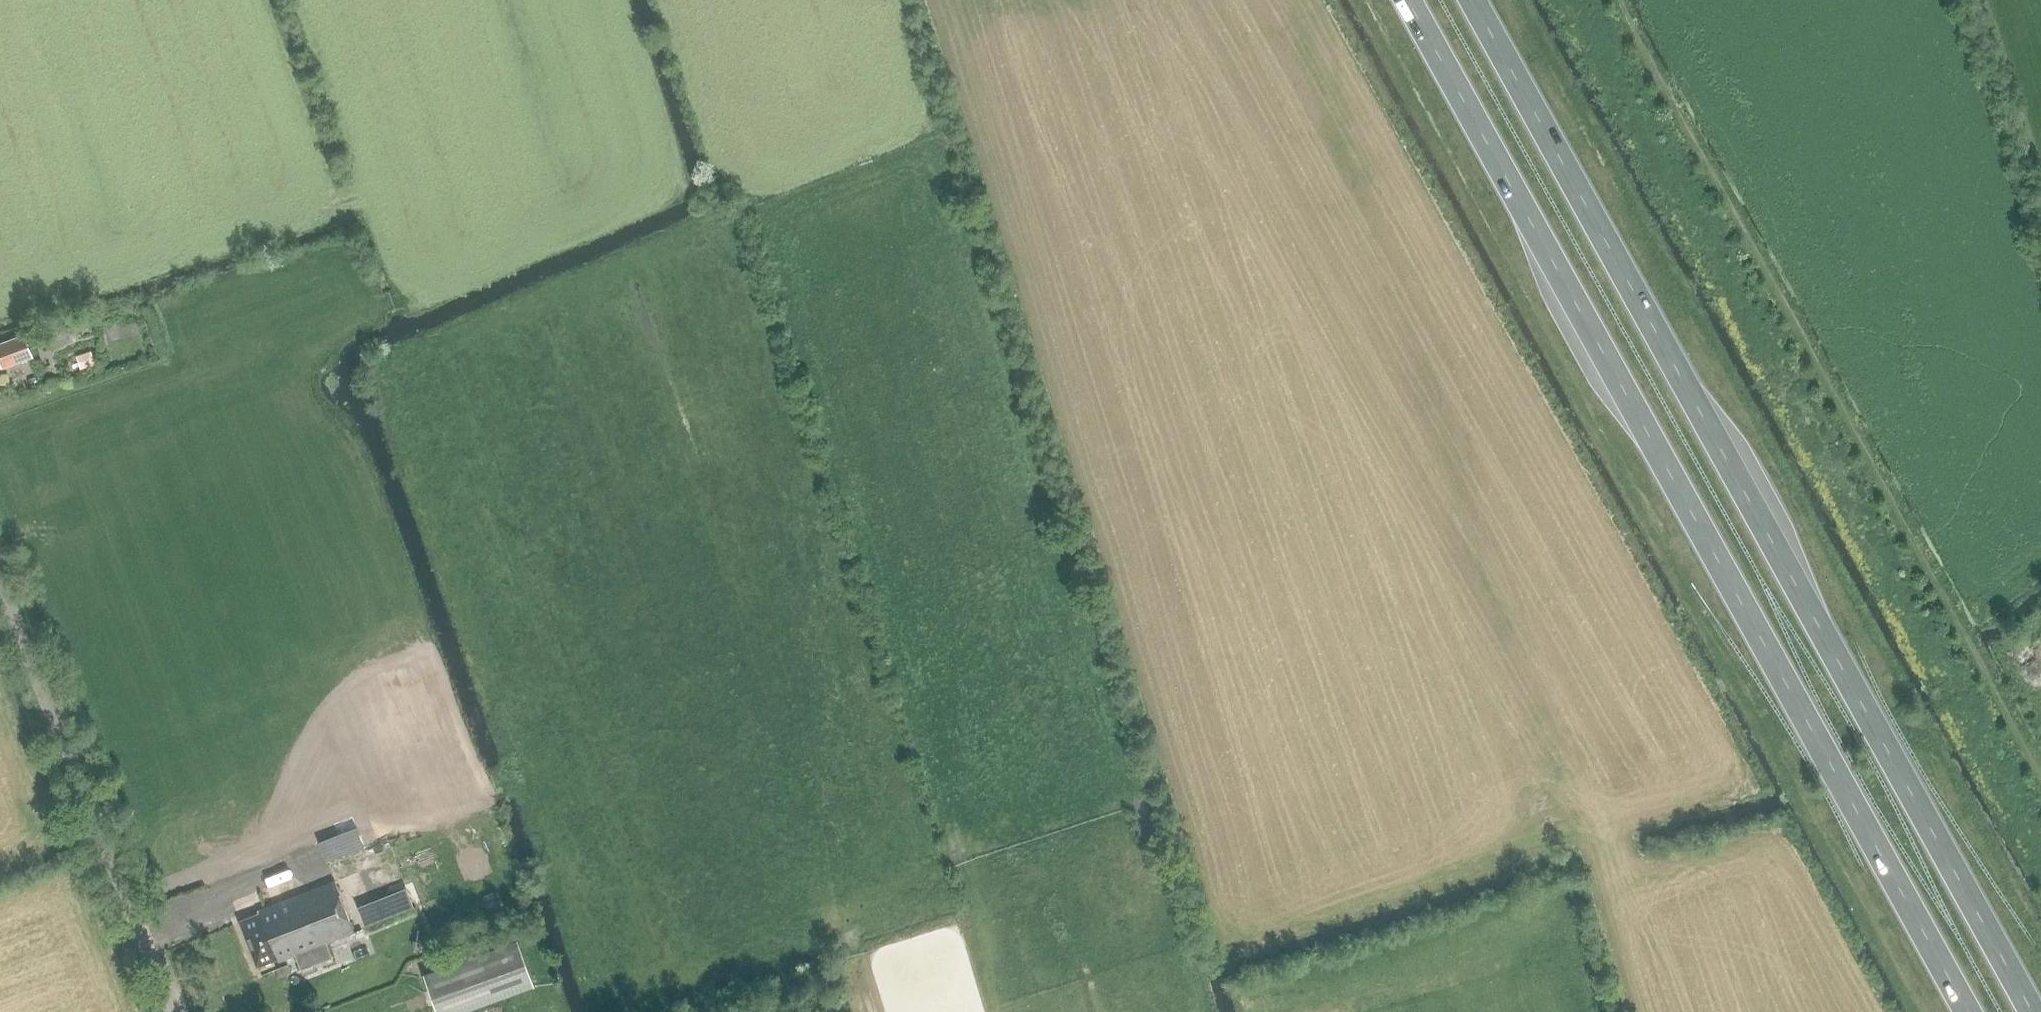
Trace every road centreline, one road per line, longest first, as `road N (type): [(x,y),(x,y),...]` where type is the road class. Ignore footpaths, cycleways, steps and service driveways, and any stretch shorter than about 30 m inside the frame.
road 1 (trunk): [(2037,1011),(1473,0)]
road 2 (trunk): [(1405,0),(1961,1011)]
road 3 (unclassified): [(173,1011),(0,586)]

